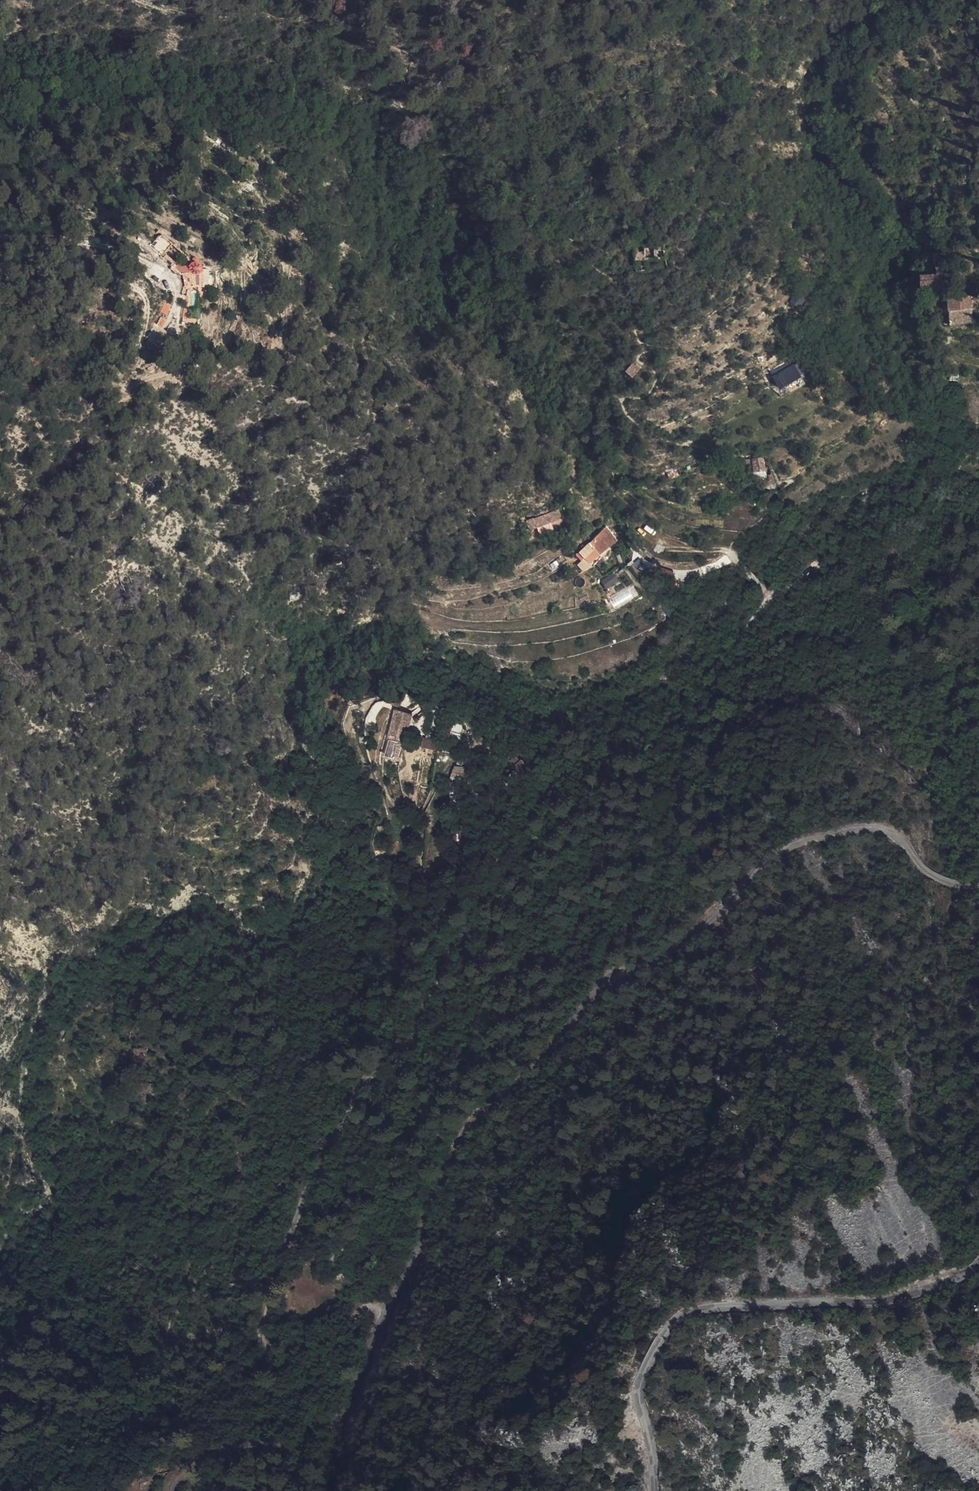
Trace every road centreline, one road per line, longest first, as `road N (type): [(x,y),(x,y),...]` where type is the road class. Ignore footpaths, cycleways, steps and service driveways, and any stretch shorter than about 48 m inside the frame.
road 1 (track): [(771,599),(681,721),(561,787),(508,852),(406,1060),(360,1098),(301,1206),(268,1319),(271,1347),(305,1354),(336,1347),(366,1309),(391,1310),(457,1151),(479,1121),(592,1001),(697,940),(772,858),(797,845),(878,830),(903,842),(922,870),(978,889)]
road 2 (unclassified): [(655,1490),(640,1395),(674,1325),(724,1306),(906,1302),(952,1287),(978,1266)]
road 3 (unclassified): [(179,1490),(230,1450),(311,1444),(338,1428),(391,1310)]
road 4 (track): [(160,272),(55,239),(0,239)]

